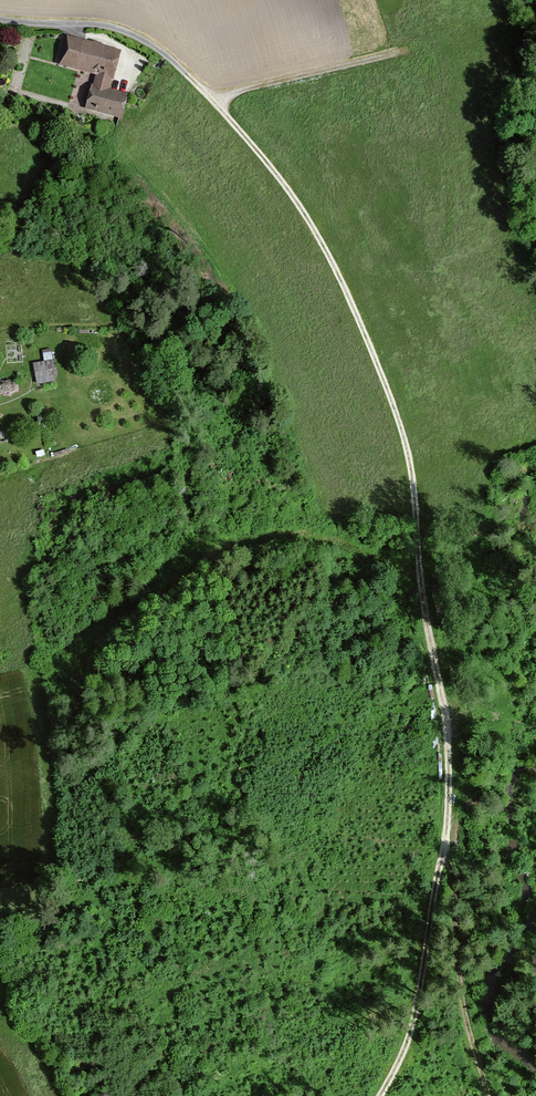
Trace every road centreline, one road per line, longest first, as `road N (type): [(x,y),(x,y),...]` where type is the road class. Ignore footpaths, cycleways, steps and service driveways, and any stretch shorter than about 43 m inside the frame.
road 1 (track): [(488,1095),(459,971),(446,729),(424,614),(413,474),(403,428),(335,266),(250,143),(146,39),(102,23),(0,18)]
road 2 (track): [(449,821),(413,1027),(380,1095)]
road 3 (track): [(214,104),(405,54)]

